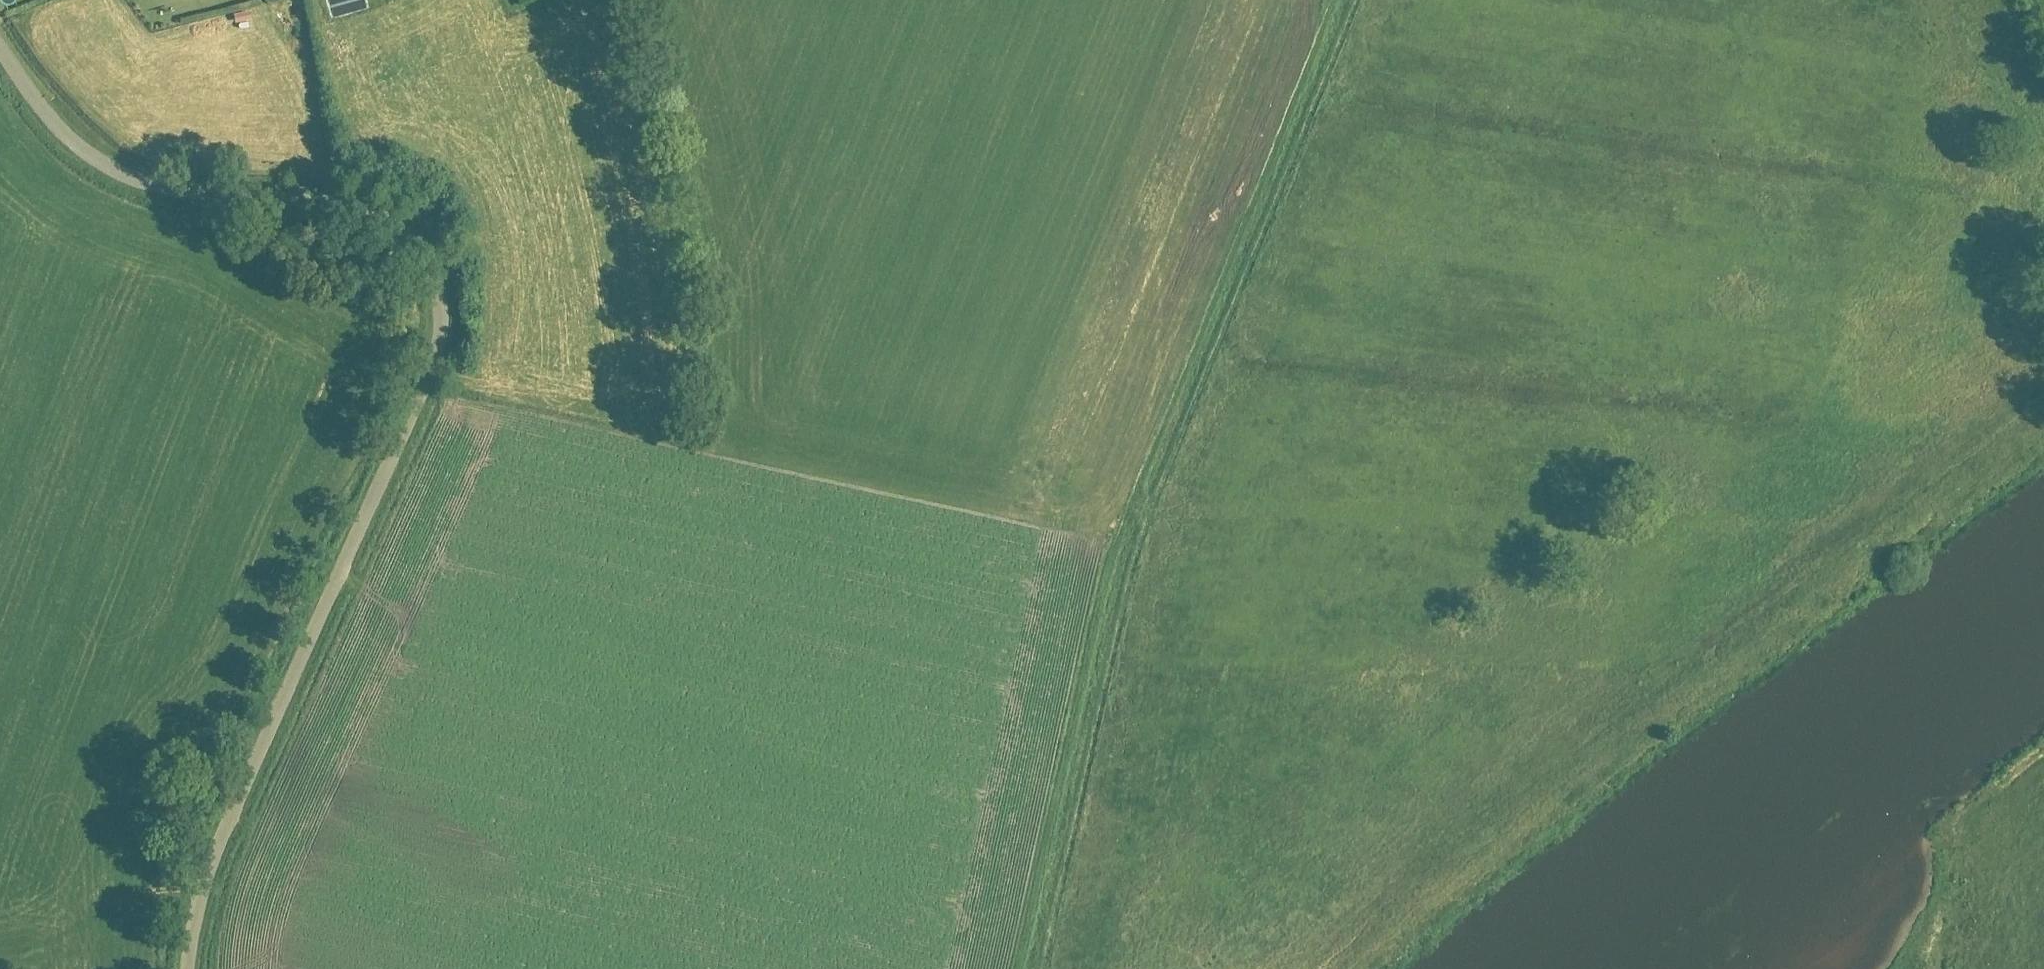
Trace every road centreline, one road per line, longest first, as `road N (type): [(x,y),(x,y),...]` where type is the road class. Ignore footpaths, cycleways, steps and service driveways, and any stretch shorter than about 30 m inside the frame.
road 1 (unclassified): [(190,968),(209,864),(436,356),(433,277),(411,242),(365,211),(143,182),(114,171),(52,118),(0,48)]

